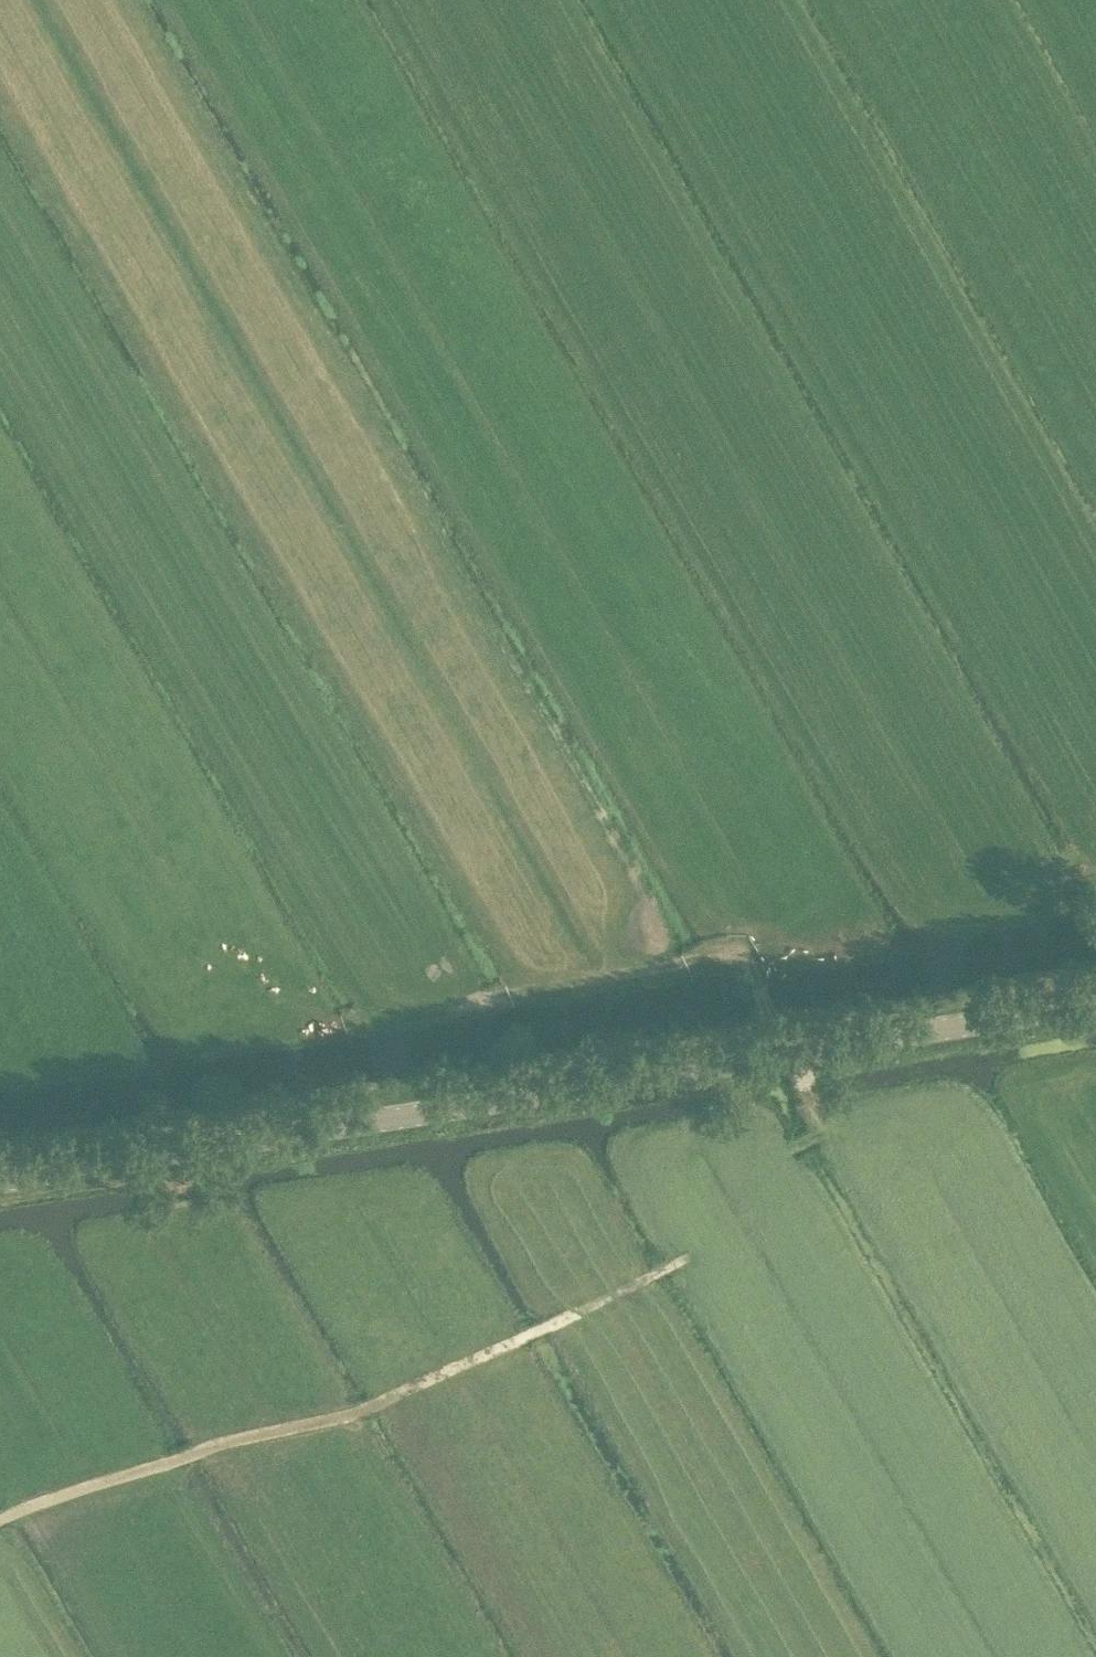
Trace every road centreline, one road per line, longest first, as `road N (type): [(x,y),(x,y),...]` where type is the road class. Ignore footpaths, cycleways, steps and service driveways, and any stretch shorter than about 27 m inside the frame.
road 1 (unclassified): [(0,1184),(1095,1004)]

